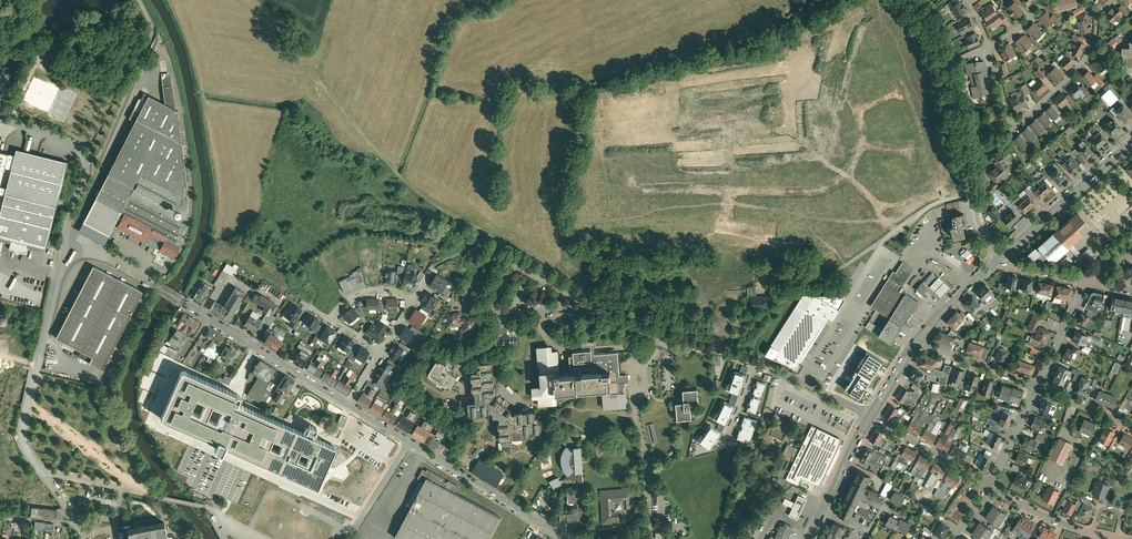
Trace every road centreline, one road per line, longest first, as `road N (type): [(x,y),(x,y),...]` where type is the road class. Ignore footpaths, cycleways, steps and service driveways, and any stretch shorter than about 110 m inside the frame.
road 1 (unclassified): [(86,160),(23,440),(86,538)]
road 2 (residential): [(729,192),(625,188),(631,123),(728,96)]
road 3 (residential): [(990,46),(1011,128),(1072,76),(1093,46),(1095,15),(1087,0)]
road 4 (unclassified): [(972,194),(930,206),(823,278),(760,281)]
road 5 (residential): [(348,405),(160,288)]
road 6 (track): [(602,311),(601,298),(573,274),(442,211)]
road 7 (residential): [(564,538),(404,439)]
road 8 (secondary): [(1131,141),(1000,257)]
road 9 (residential): [(729,192),(727,318),(716,351)]
road 10 (unclassified): [(716,351),(585,304)]
road 11 (residential): [(990,485),(870,418)]
road 12 (residential): [(943,63),(972,194)]
road 13 (residential): [(1036,384),(916,343)]
road 14 (unclassified): [(870,418),(756,364)]
road 15 (residential): [(848,175),(810,192),(729,192)]
road 16 (secondary): [(1000,257),(916,343)]

